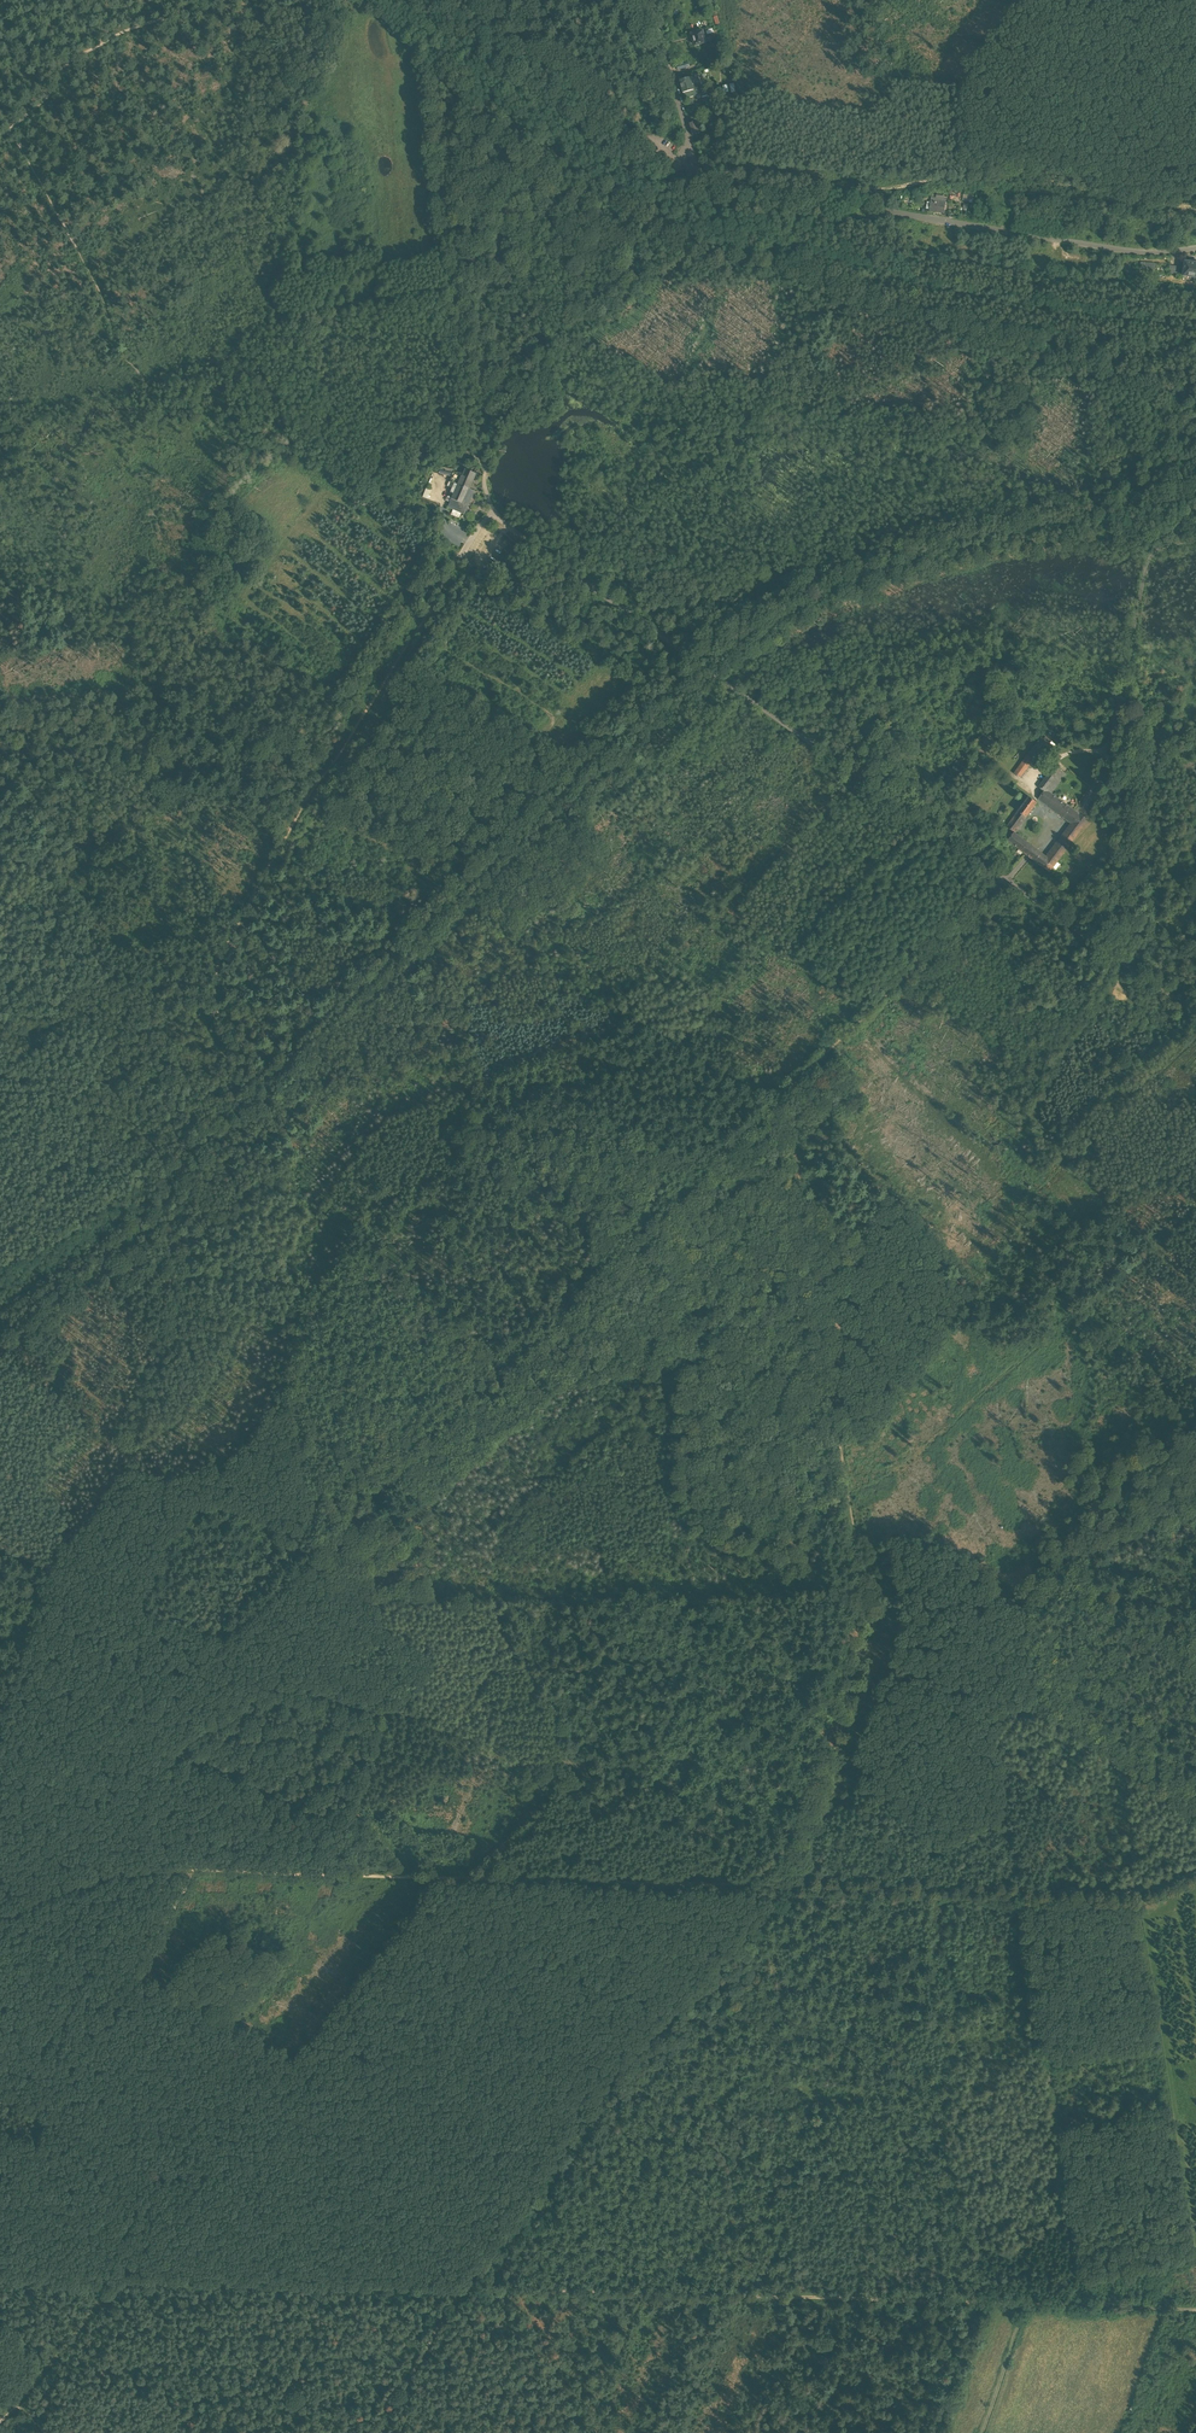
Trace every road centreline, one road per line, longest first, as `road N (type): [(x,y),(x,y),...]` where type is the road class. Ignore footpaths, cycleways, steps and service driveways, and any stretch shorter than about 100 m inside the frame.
road 1 (track): [(1195,1871),(1122,1893),(199,1870)]
road 2 (residential): [(1195,1013),(498,518),(484,521),(460,558)]
road 3 (track): [(461,2290),(609,2078),(786,1886),(830,1773),(864,1645)]
road 4 (track): [(779,1102),(317,1551)]
road 5 (track): [(1022,2305),(461,2290)]
road 6 (residential): [(695,156),(705,171),(731,183),(822,201),(1122,251),(1195,247)]
road 7 (track): [(861,1581),(788,1109),(779,1102)]
road 8 (track): [(199,1870),(0,2214)]
road 9 (track): [(119,2280),(461,2290)]
road 10 (track): [(779,1102),(1007,881)]
road 11 (track): [(657,220),(651,253),(622,302),(548,344),(496,428),(486,468)]
road 12 (track): [(306,801),(217,969),(216,1009),(233,1057),(228,1088)]
road 13 (track): [(224,1642),(0,1856)]
road 14 (track): [(460,558),(306,801)]
road 15 (track): [(185,1163),(146,1218),(59,1305),(0,1351)]
road 16 (residential): [(1195,539),(1161,550),(1146,568),(1118,725),(1106,753)]
road 17 (track): [(212,2432),(237,2393),(309,2401),(414,2370)]
road 18 (track): [(834,2090),(860,2089),(880,2100),(1048,2090)]
road 19 (track): [(199,1870),(104,1872),(0,1908)]
road 20 (track): [(1017,1891),(1048,2090)]
road 21 (track): [(119,2280),(0,2423)]
road 22 (track): [(53,1572),(224,1642)]
road 23 (track): [(224,1642),(388,1710)]
road 24 (track): [(388,1710),(328,1875)]
road 25 (track): [(140,1974),(294,2057)]
road 26 (track): [(1195,2310),(1022,2305)]
road 27 (track): [(53,1572),(0,1732)]
road 28 (track): [(207,0),(69,60)]
road 29 (track): [(792,2432),(839,2298)]
road 30 (track): [(981,2432),(1022,2305)]
road 31 (track): [(224,1642),(317,1551)]

